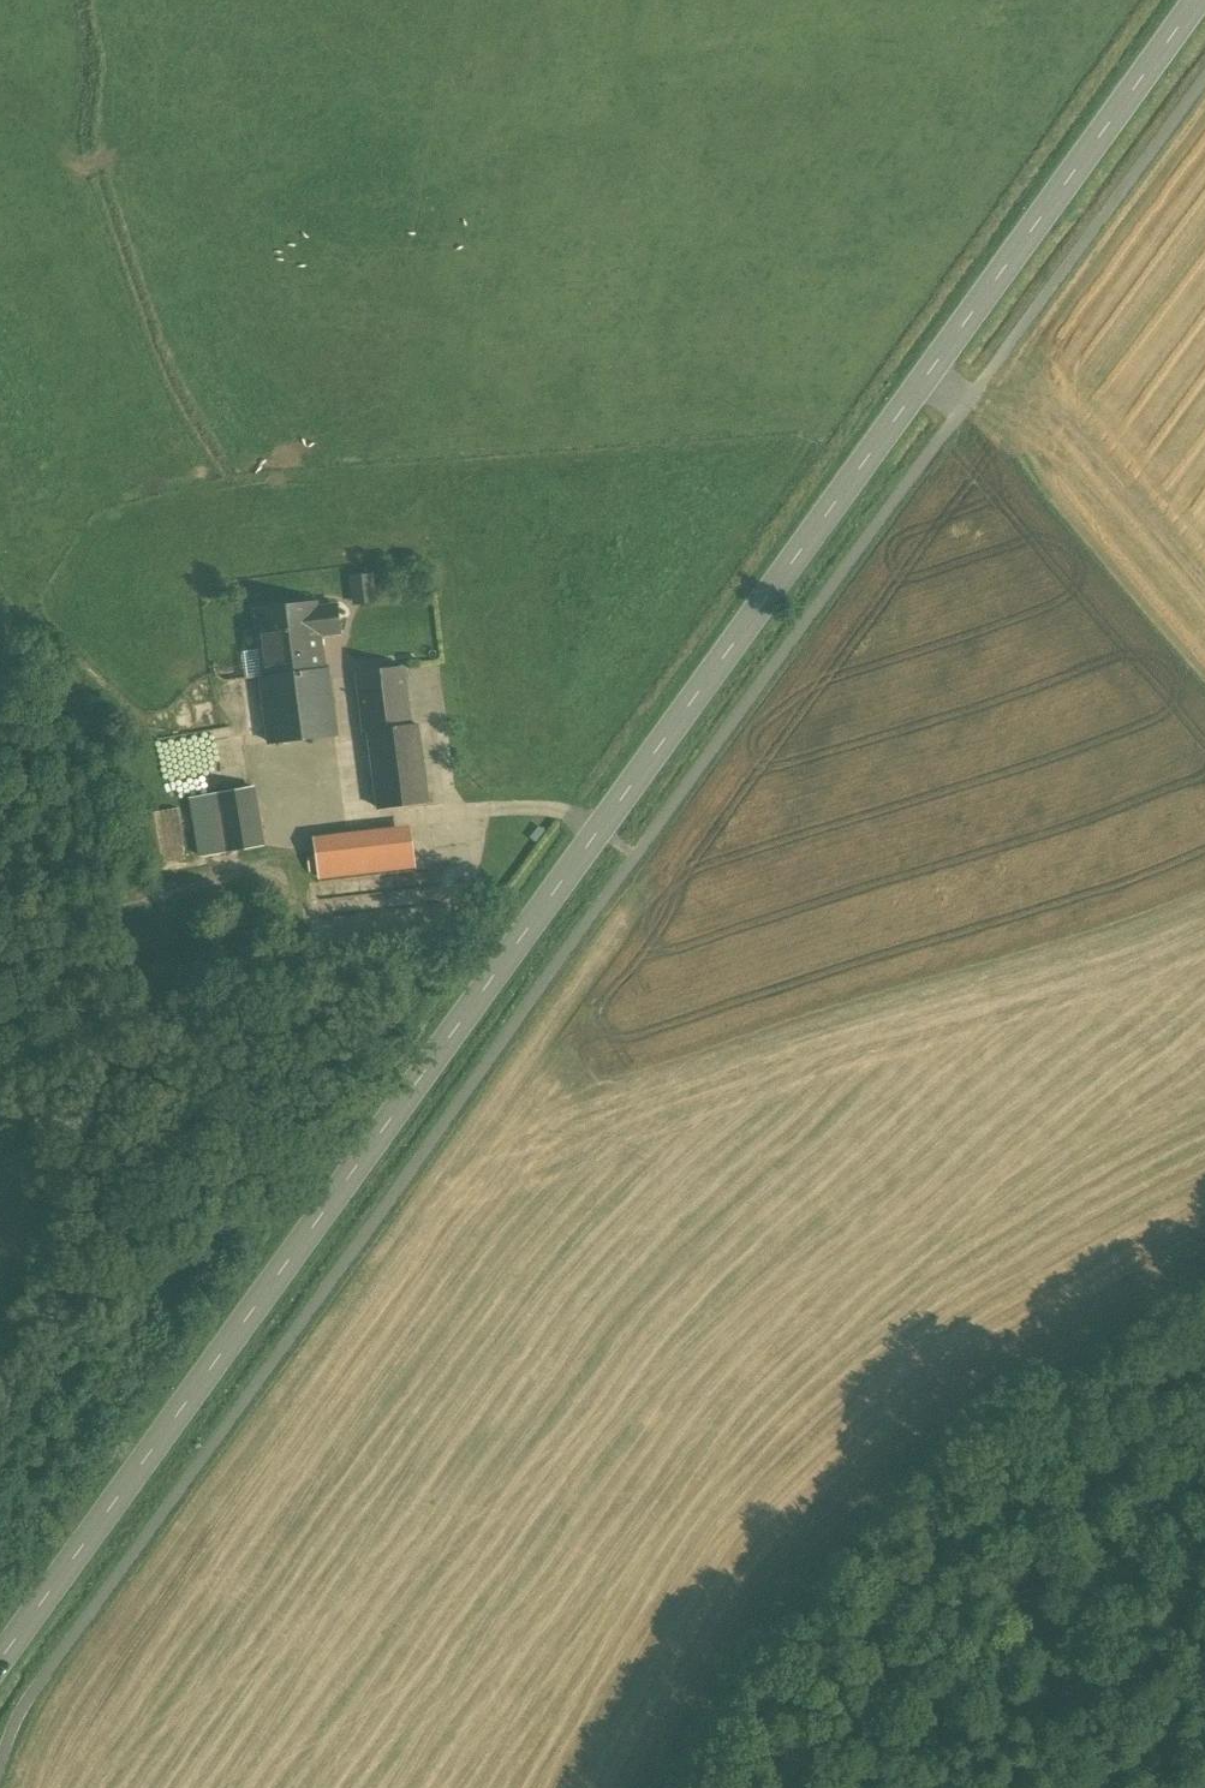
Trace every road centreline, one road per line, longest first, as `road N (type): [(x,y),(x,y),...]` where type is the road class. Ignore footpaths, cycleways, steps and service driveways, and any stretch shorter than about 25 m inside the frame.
road 1 (tertiary): [(0,1661),(1197,0)]

